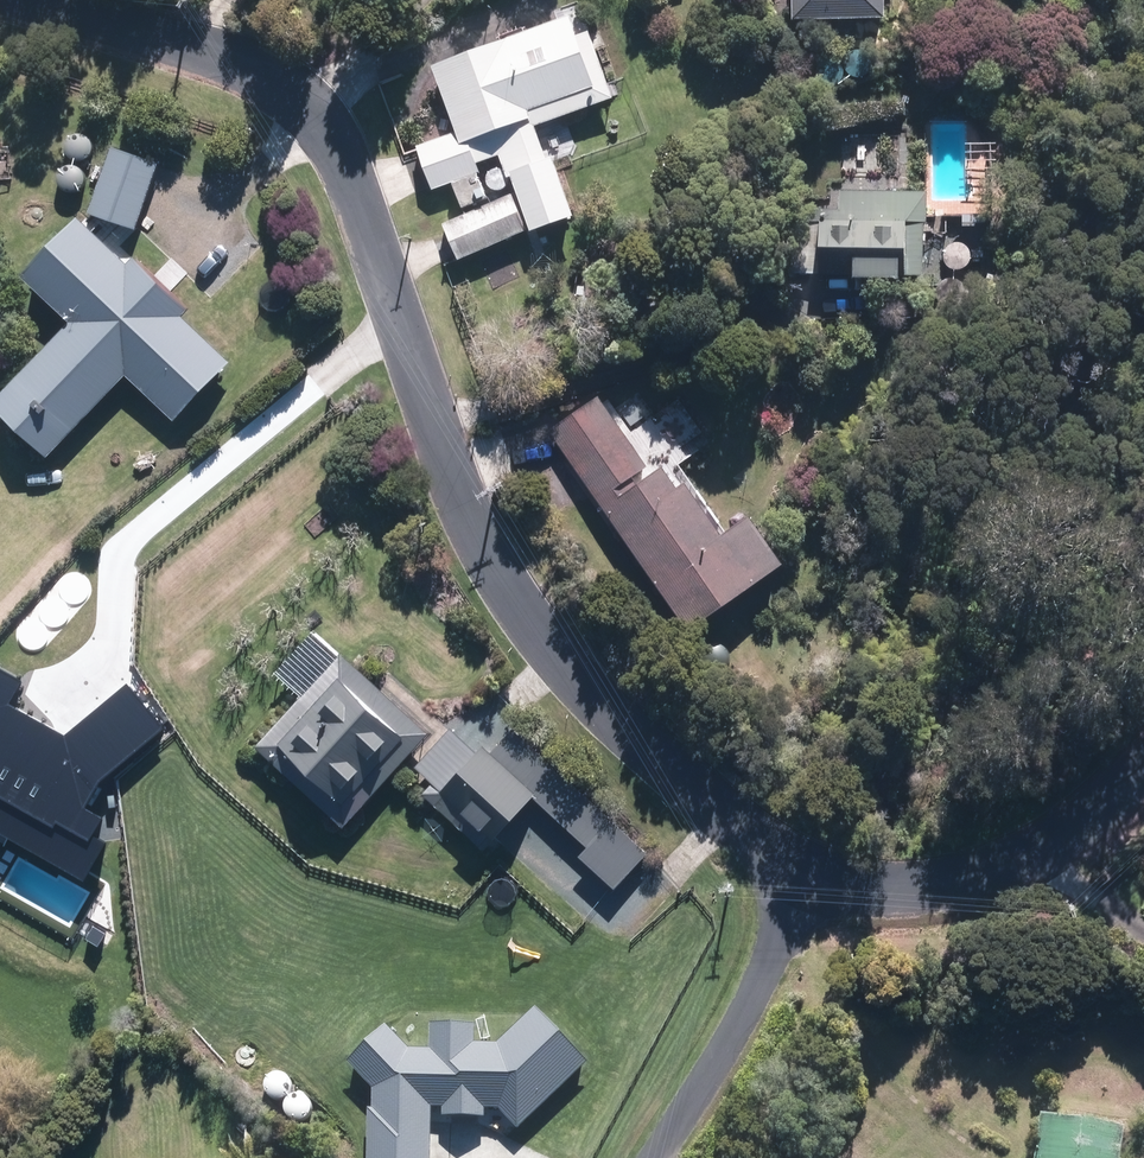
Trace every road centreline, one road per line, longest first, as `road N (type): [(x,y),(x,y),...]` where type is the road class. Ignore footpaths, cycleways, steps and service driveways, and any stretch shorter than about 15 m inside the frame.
road 1 (residential): [(8,0),(264,80),(326,130),(482,565),(538,644),(681,783),(742,831),(805,866)]
road 2 (residential): [(805,866),(865,885),(967,880),(1061,842),(1143,763)]
road 3 (residential): [(805,866),(726,1046),(653,1157)]

